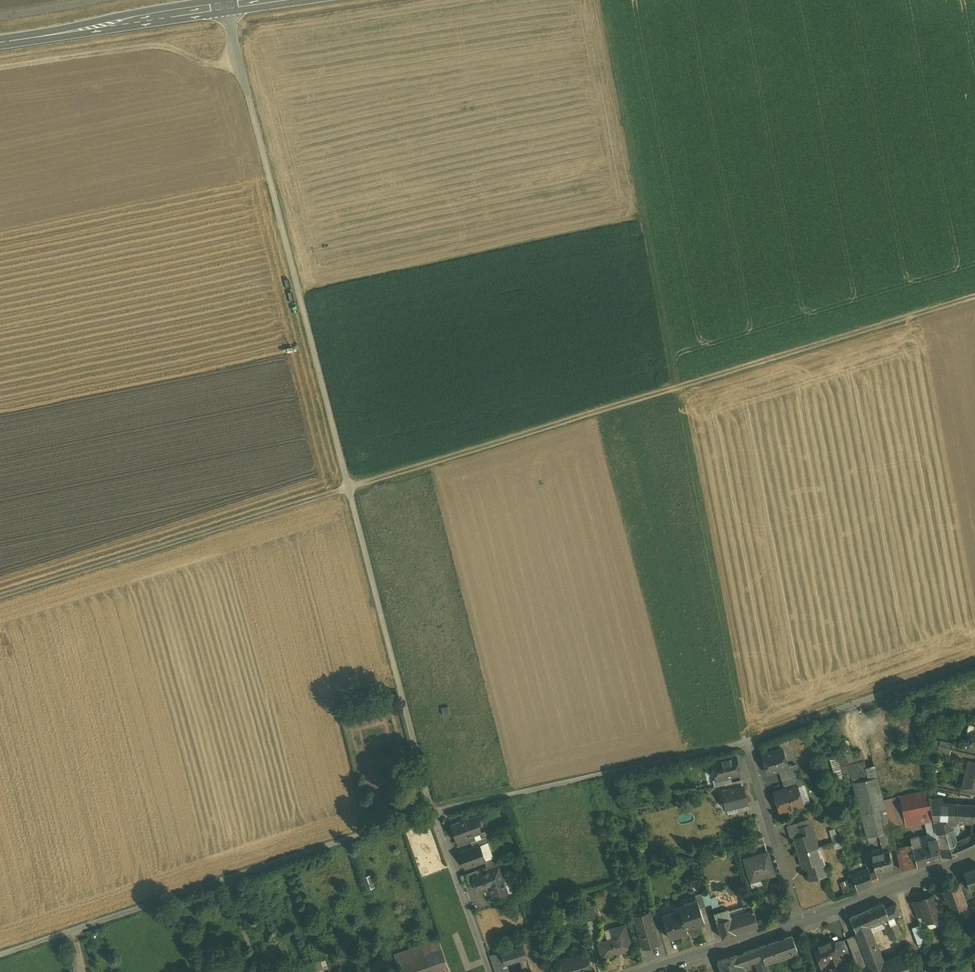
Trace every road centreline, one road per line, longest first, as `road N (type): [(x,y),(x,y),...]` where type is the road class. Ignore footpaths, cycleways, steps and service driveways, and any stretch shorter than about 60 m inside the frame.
road 1 (track): [(974,296),(0,596)]
road 2 (track): [(224,0),(431,812)]
road 3 (track): [(607,0),(744,742)]
road 4 (secondary): [(263,0),(0,41)]
road 5 (track): [(240,62),(205,62),(152,45),(0,67)]
road 6 (residential): [(744,742),(801,924)]
road 7 (tertiary): [(801,924),(974,854)]
road 8 (residential): [(490,971),(431,812)]
road 9 (tertiary): [(648,971),(801,924)]

